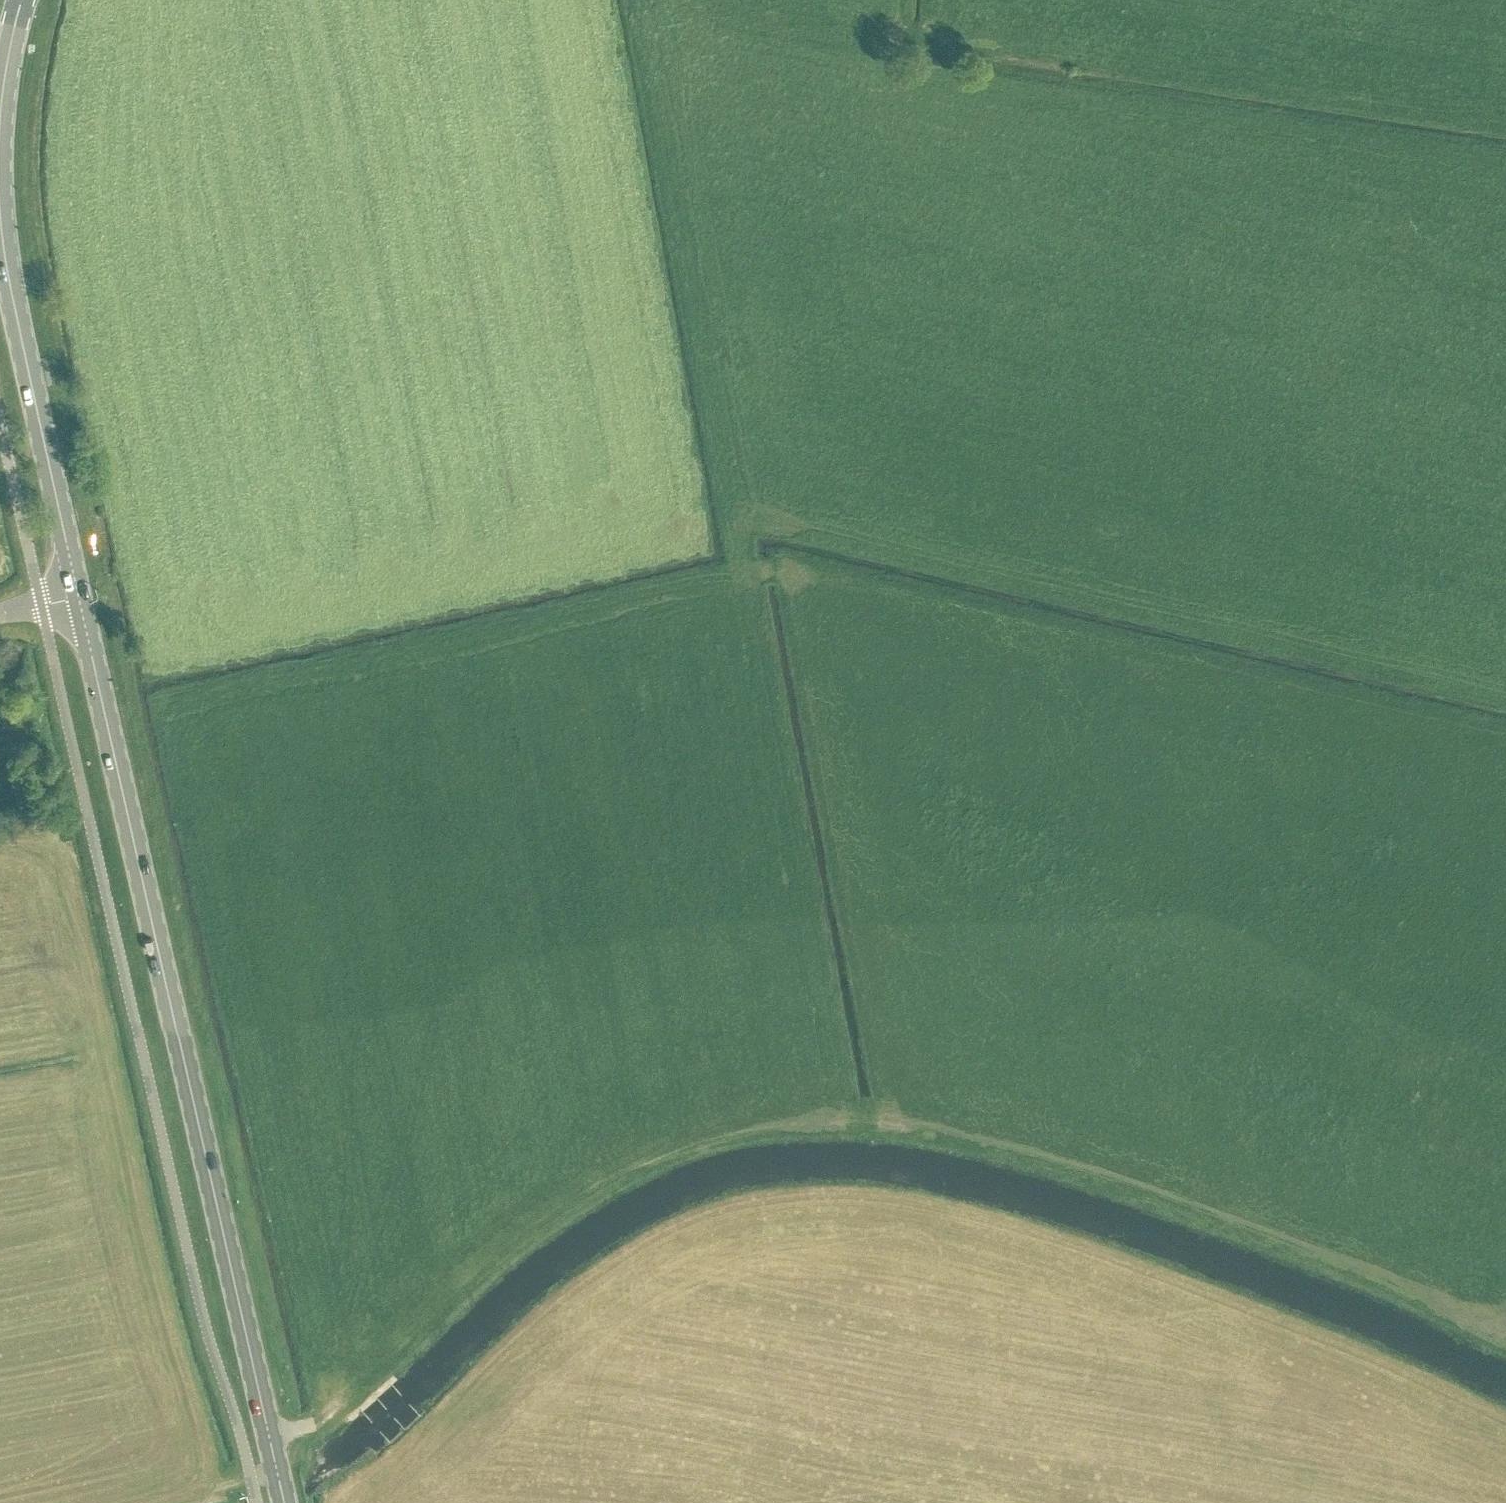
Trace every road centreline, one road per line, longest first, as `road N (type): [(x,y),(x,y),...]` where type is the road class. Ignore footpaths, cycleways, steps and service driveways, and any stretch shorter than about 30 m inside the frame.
road 1 (primary): [(284,1502),(78,593)]
road 2 (primary): [(78,593),(0,216)]
road 3 (primary): [(0,149),(18,0)]

